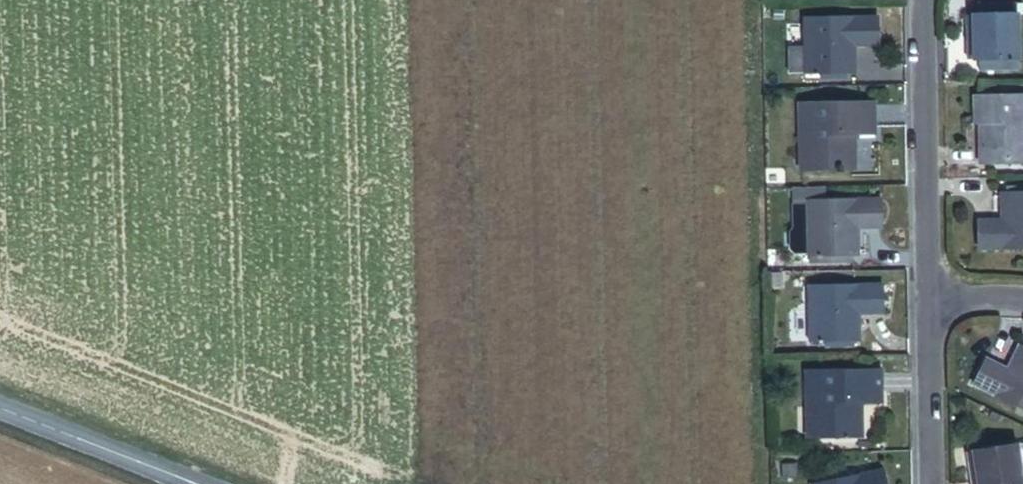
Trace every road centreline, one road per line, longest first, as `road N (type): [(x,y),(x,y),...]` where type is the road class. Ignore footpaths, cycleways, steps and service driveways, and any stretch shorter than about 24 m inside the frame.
road 1 (residential): [(922,299),(918,0)]
road 2 (secondary): [(0,410),(187,483)]
road 3 (residential): [(929,483),(922,299)]

